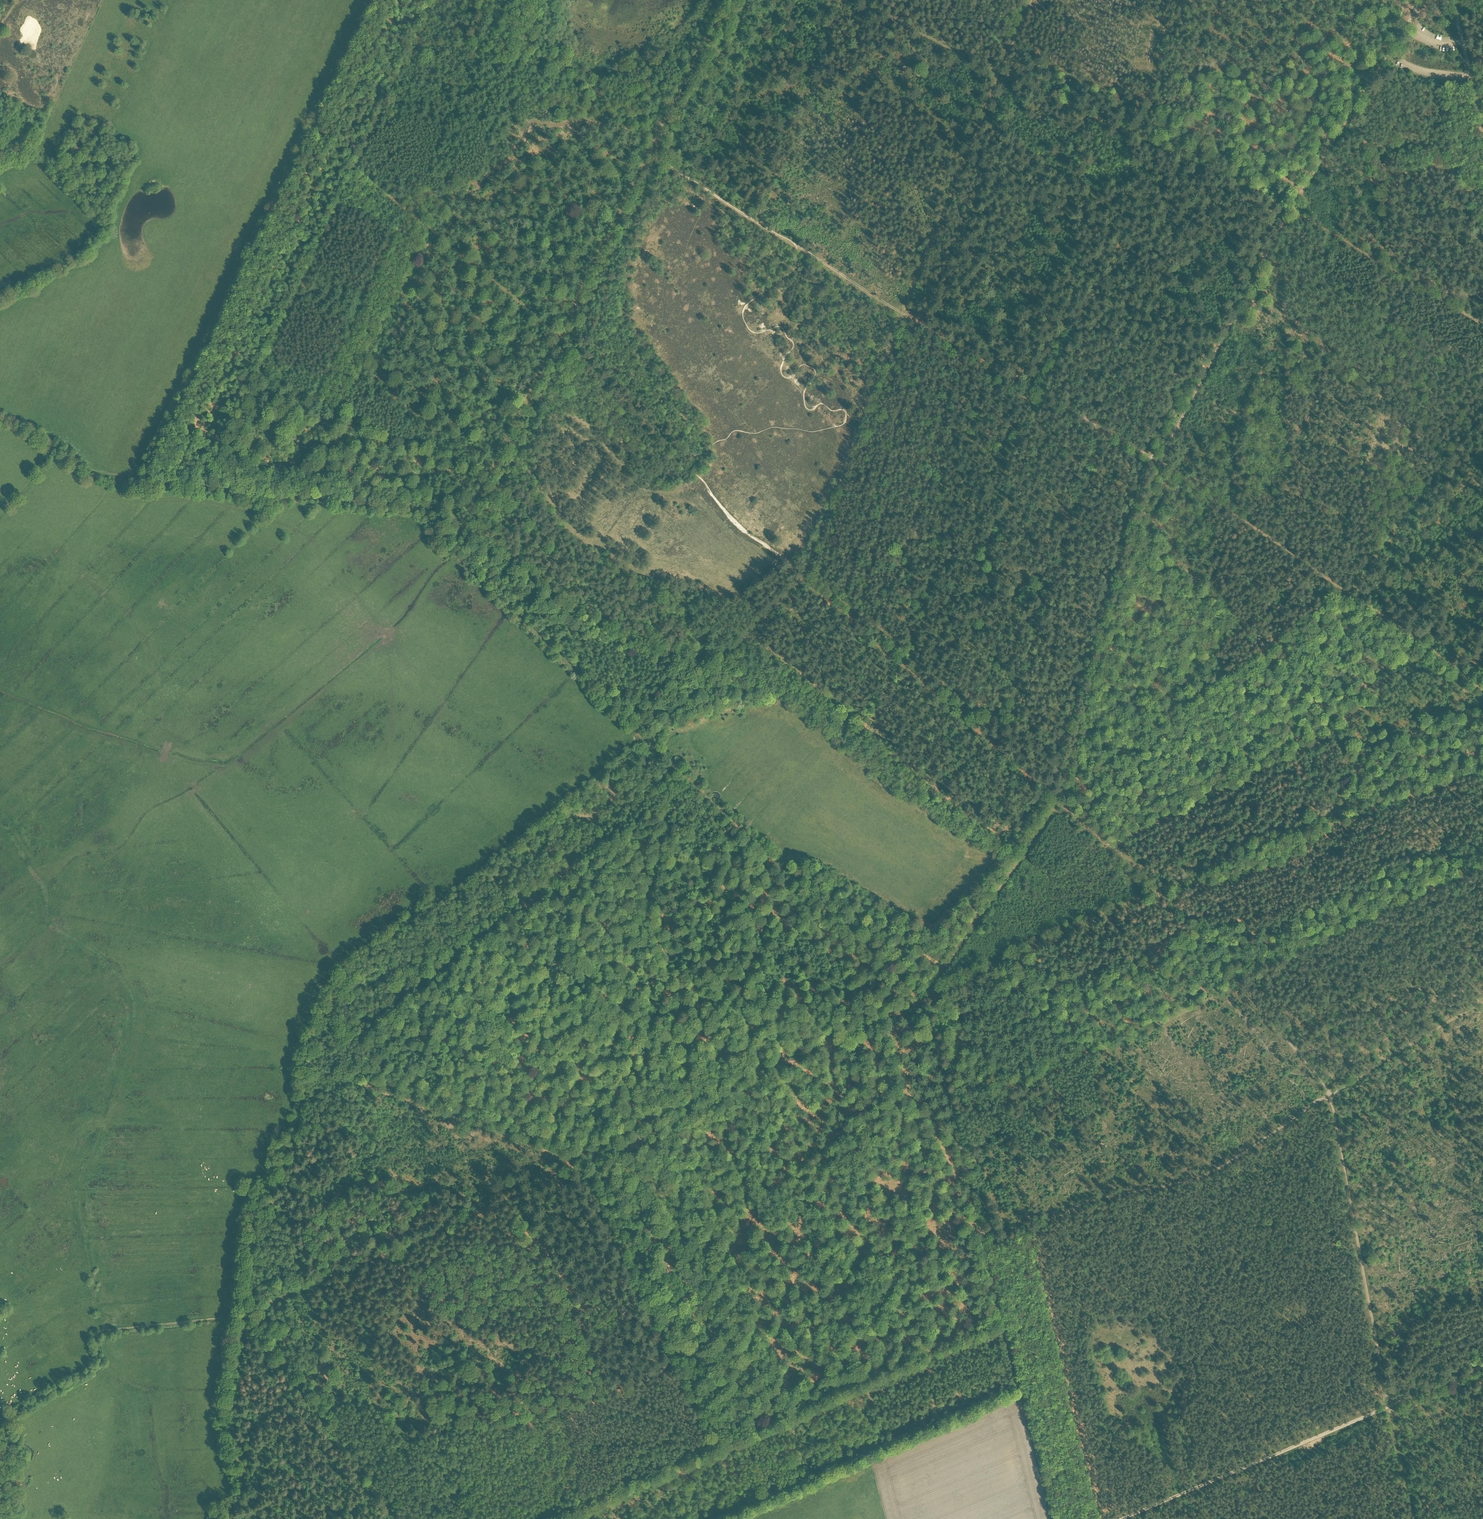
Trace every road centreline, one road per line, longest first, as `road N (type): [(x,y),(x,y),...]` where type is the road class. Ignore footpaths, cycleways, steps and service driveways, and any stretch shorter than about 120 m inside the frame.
road 1 (track): [(922,999),(1058,799),(886,648),(889,595),(914,539),(965,359),(962,348),(903,314)]
road 2 (track): [(1391,49),(1289,211),(1159,461),(1058,799)]
road 3 (track): [(676,767),(315,1057),(295,1133),(257,1205),(244,1314)]
road 4 (track): [(804,576),(1001,73),(855,0)]
road 5 (track): [(320,1281),(581,1165),(679,770)]
road 6 (track): [(922,999),(581,1165),(711,1447)]
road 7 (track): [(649,154),(560,333),(312,132),(373,0)]
road 8 (track): [(1482,323),(1289,211),(1275,217),(1001,73),(1031,0)]
road 9 (track): [(1482,689),(1159,461),(962,348)]
road 10 (track): [(0,412),(101,472),(261,496),(413,506),(458,560)]
road 11 (track): [(1330,1094),(1160,889),(1058,799)]
road 12 (track): [(1330,1094),(1215,1169),(1106,1196),(987,1257)]
road 13 (track): [(987,1257),(935,1350),(684,1460)]
road 14 (track): [(676,767),(922,999)]
road 15 (track): [(1382,1372),(1330,1094)]
road 16 (track): [(987,1257),(922,999)]
road 17 (track): [(458,560),(648,741)]
road 18 (track): [(397,1518),(244,1314)]
road 19 (track): [(560,333),(450,553)]
road 20 (track): [(804,576),(648,741)]
road 21 (track): [(1482,1002),(1330,1094)]
road 22 (track): [(725,0),(649,154)]
road 23 (track): [(1053,1518),(1020,1385)]
road 24 (track): [(1020,1385),(987,1257)]
road 25 (track): [(796,246),(903,314)]
road 26 (track): [(691,180),(796,246)]

